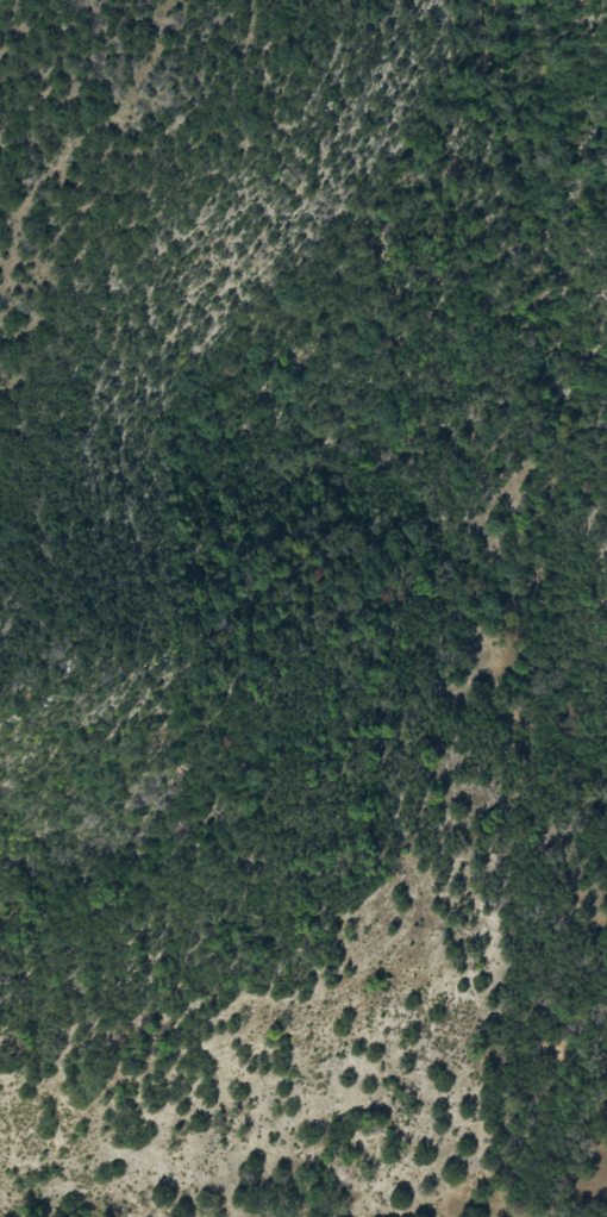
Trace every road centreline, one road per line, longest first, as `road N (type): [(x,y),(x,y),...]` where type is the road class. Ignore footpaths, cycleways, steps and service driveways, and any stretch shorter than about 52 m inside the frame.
road 1 (residential): [(0,839),(183,769),(323,685),(363,673),(421,673),(561,623)]

